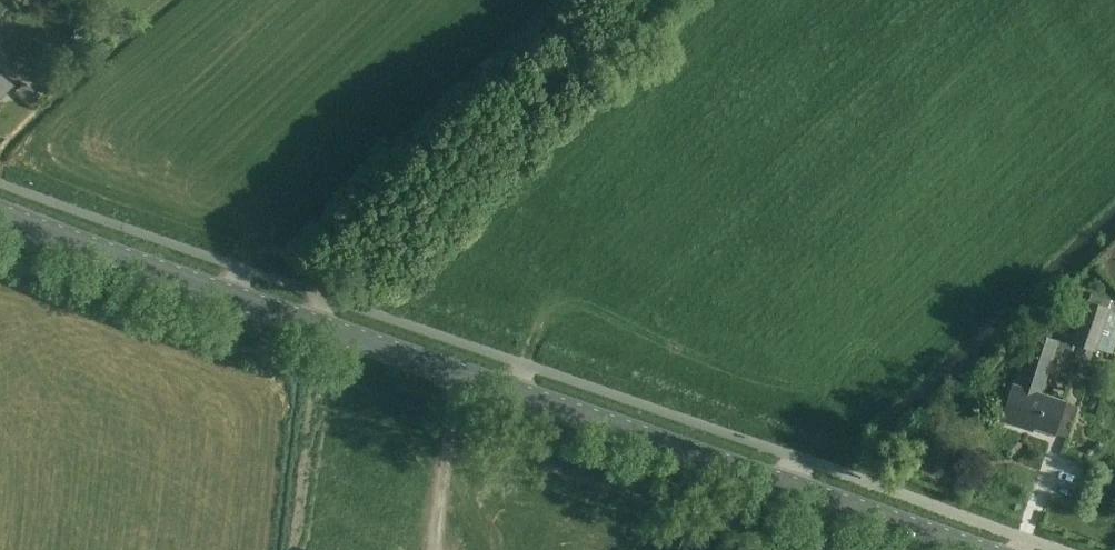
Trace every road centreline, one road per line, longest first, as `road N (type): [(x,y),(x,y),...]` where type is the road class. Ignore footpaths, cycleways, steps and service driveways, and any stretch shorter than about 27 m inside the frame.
road 1 (tertiary): [(987,549),(0,203)]

